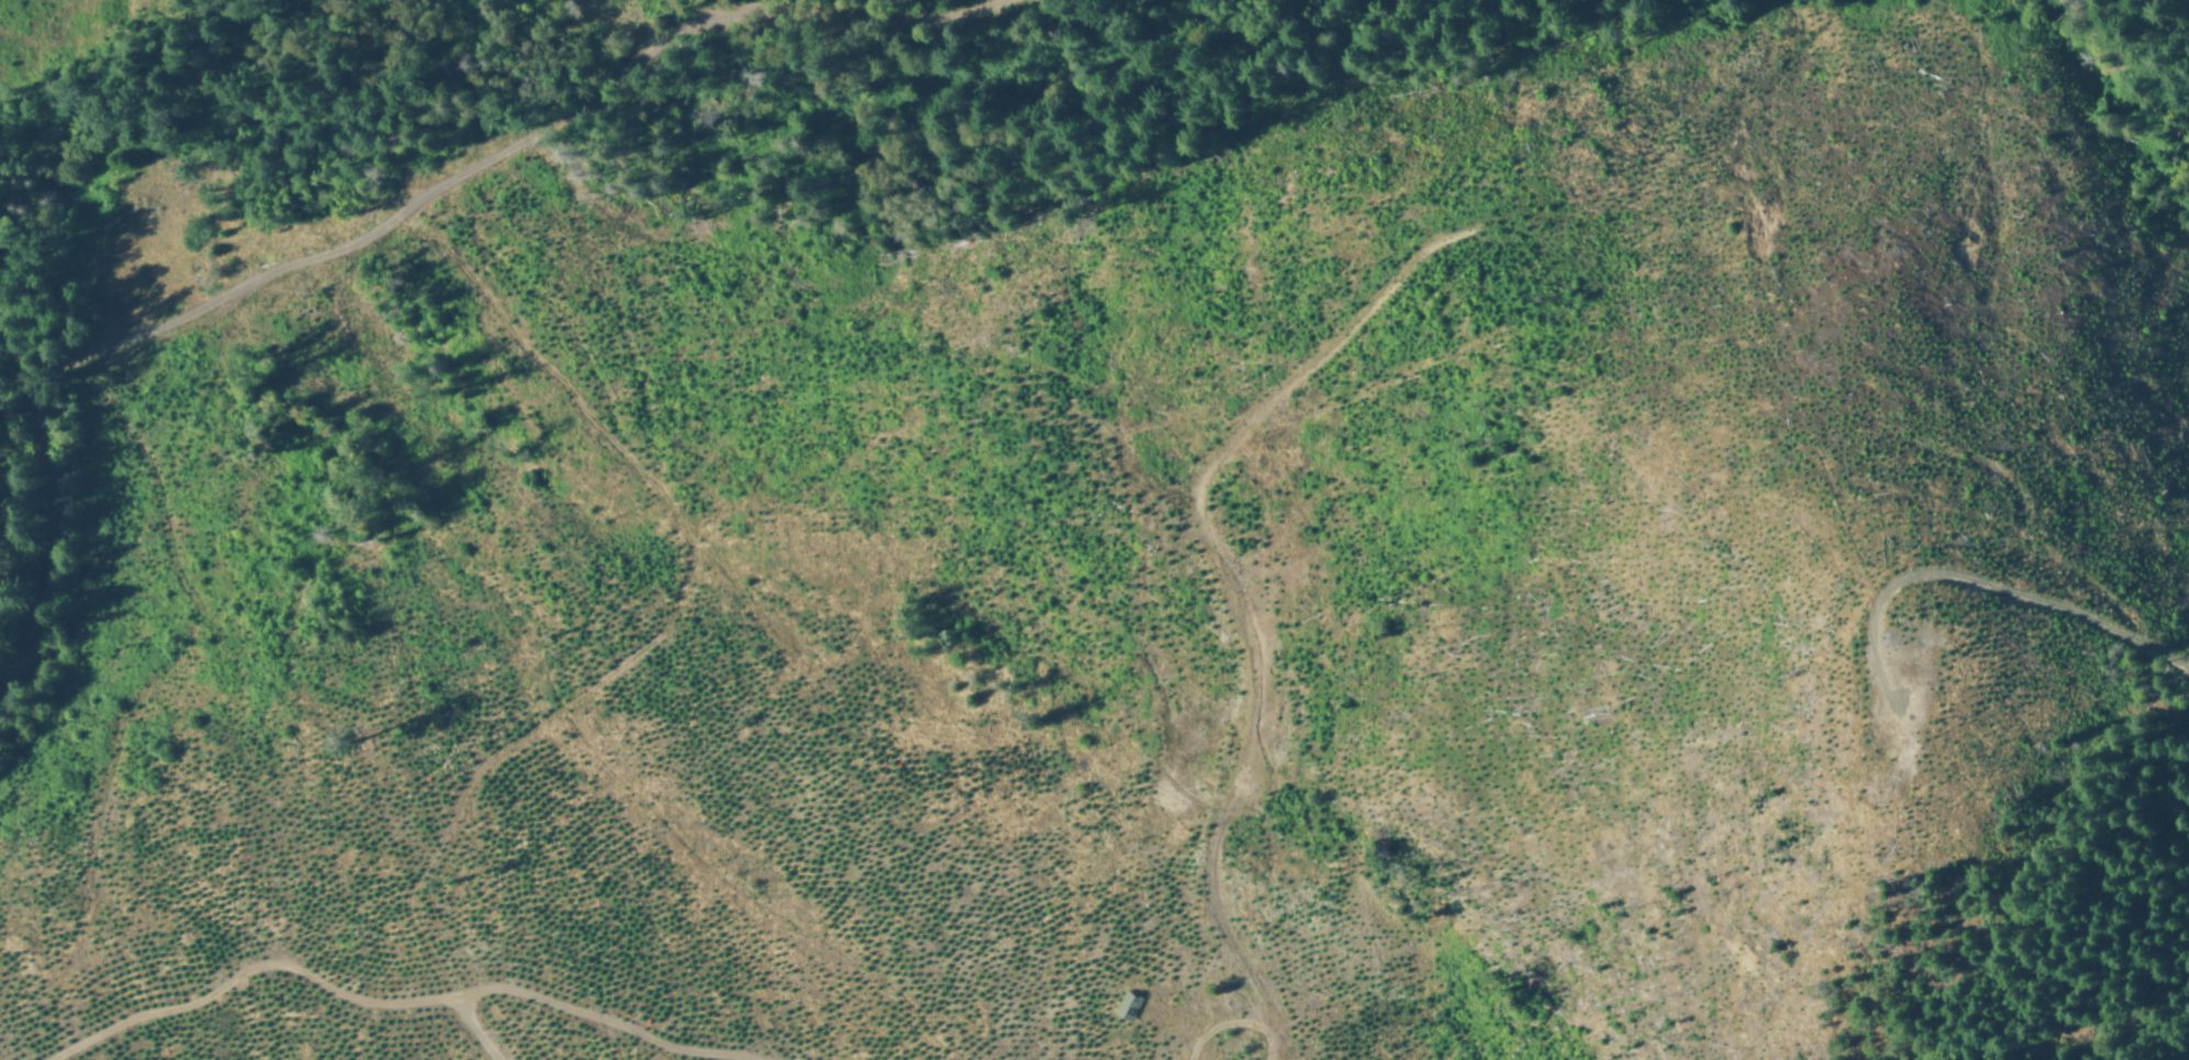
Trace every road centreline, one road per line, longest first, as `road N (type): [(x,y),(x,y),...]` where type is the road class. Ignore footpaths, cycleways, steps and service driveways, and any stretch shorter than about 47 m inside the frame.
road 1 (residential): [(0,690),(40,579),(45,505),(38,430),(0,328)]

